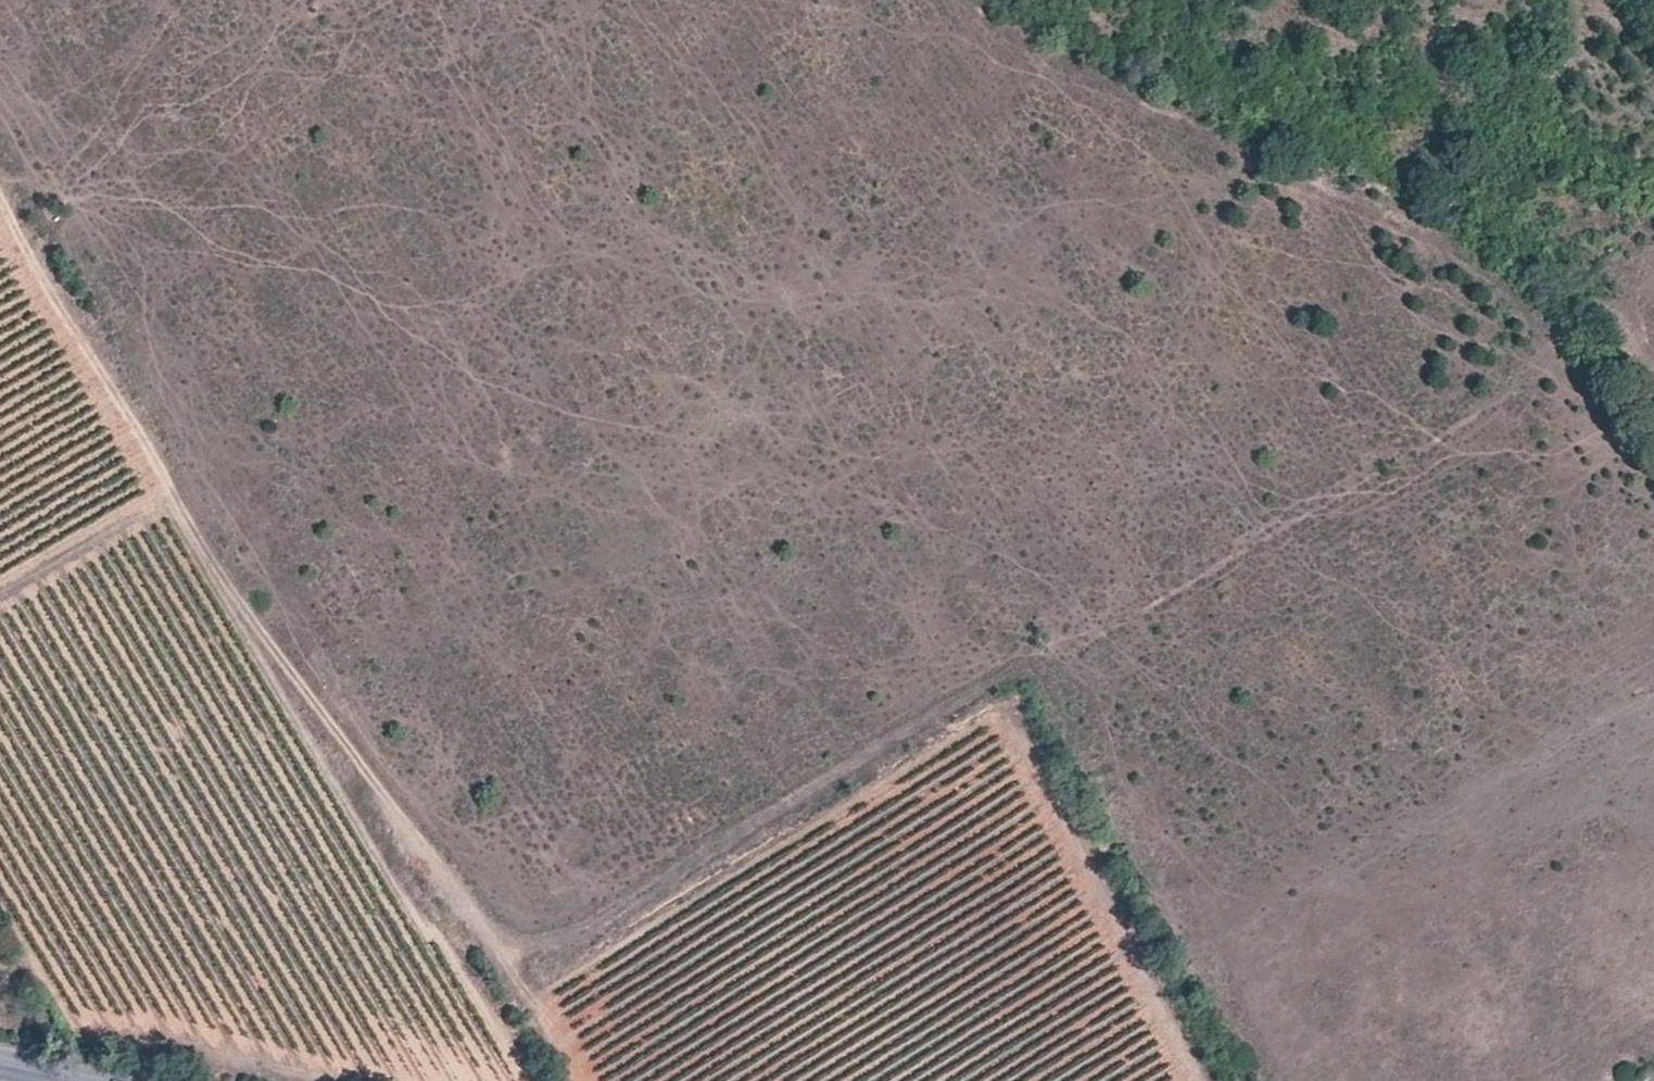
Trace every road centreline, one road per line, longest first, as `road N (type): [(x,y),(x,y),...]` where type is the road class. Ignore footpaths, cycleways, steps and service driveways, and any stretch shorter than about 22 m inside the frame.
road 1 (track): [(0,209),(189,499),(542,983),(581,1080)]

